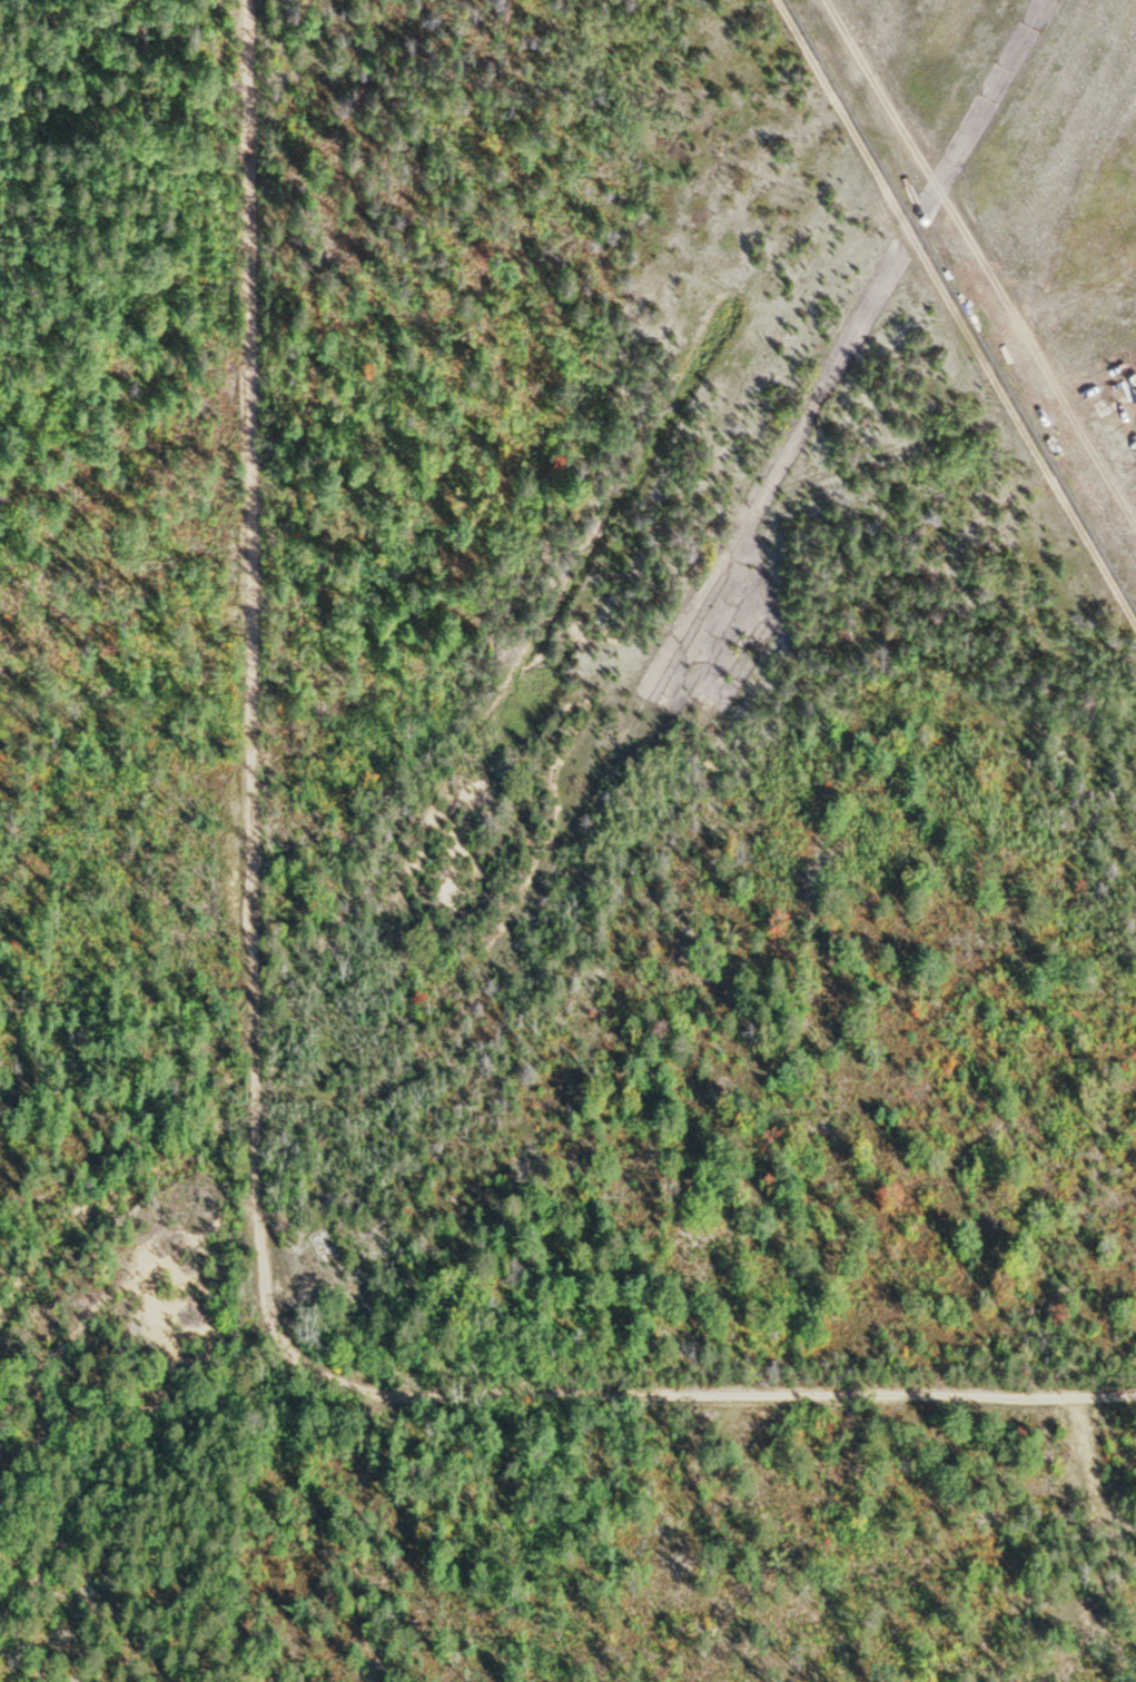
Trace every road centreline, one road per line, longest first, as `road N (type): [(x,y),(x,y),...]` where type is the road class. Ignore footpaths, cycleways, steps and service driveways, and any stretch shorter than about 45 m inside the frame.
road 1 (residential): [(1135,1425),(368,1395),(273,1350),(248,1102),(245,0)]
road 2 (residential): [(248,1102),(392,1096),(534,814),(923,198)]
road 3 (track): [(812,0),(1135,549)]

